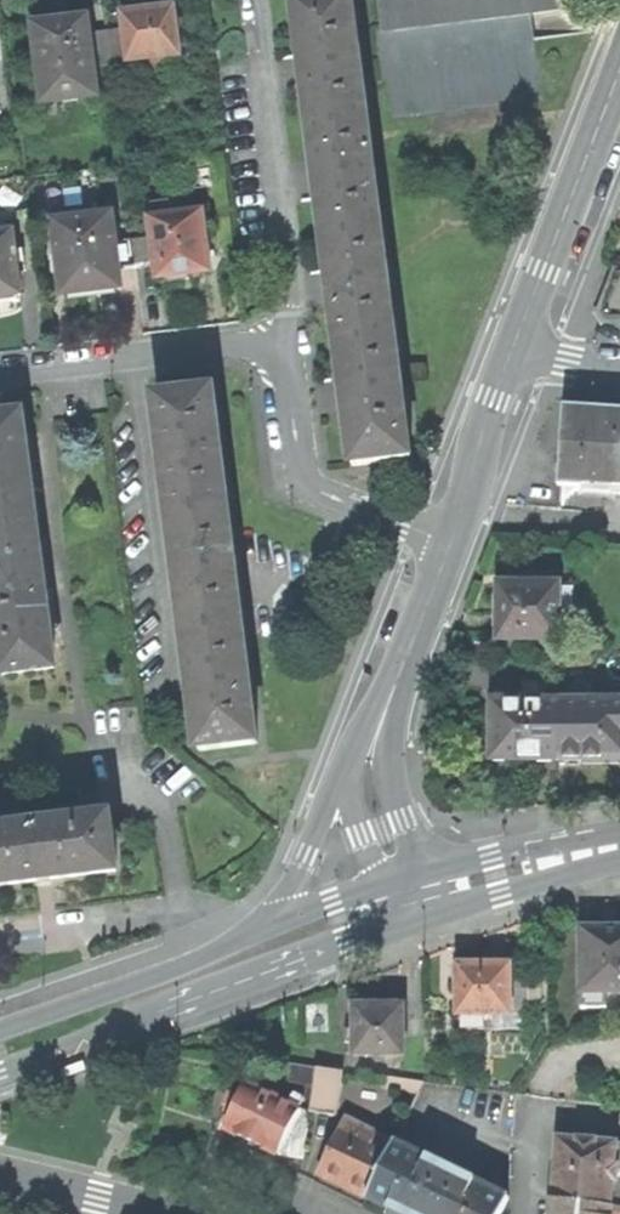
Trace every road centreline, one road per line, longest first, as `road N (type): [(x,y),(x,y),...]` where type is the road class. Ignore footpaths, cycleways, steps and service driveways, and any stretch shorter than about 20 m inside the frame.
road 1 (residential): [(442,541),(323,493),(297,464),(283,345),(0,381)]
road 2 (tertiary): [(0,1074),(411,922)]
road 3 (tertiary): [(442,541),(378,769),(399,882)]
road 4 (tertiary): [(619,83),(516,343)]
road 5 (tertiary): [(234,940),(0,1031)]
road 6 (residential): [(234,940),(195,917),(0,943)]
road 7 (tertiary): [(619,839),(568,841),(399,882)]
road 8 (tertiary): [(411,922),(540,885),(619,851)]
road 9 (tertiary): [(516,343),(442,541)]
road 10 (tertiary): [(399,882),(234,940)]
road 11 (residential): [(0,1174),(159,1213)]

